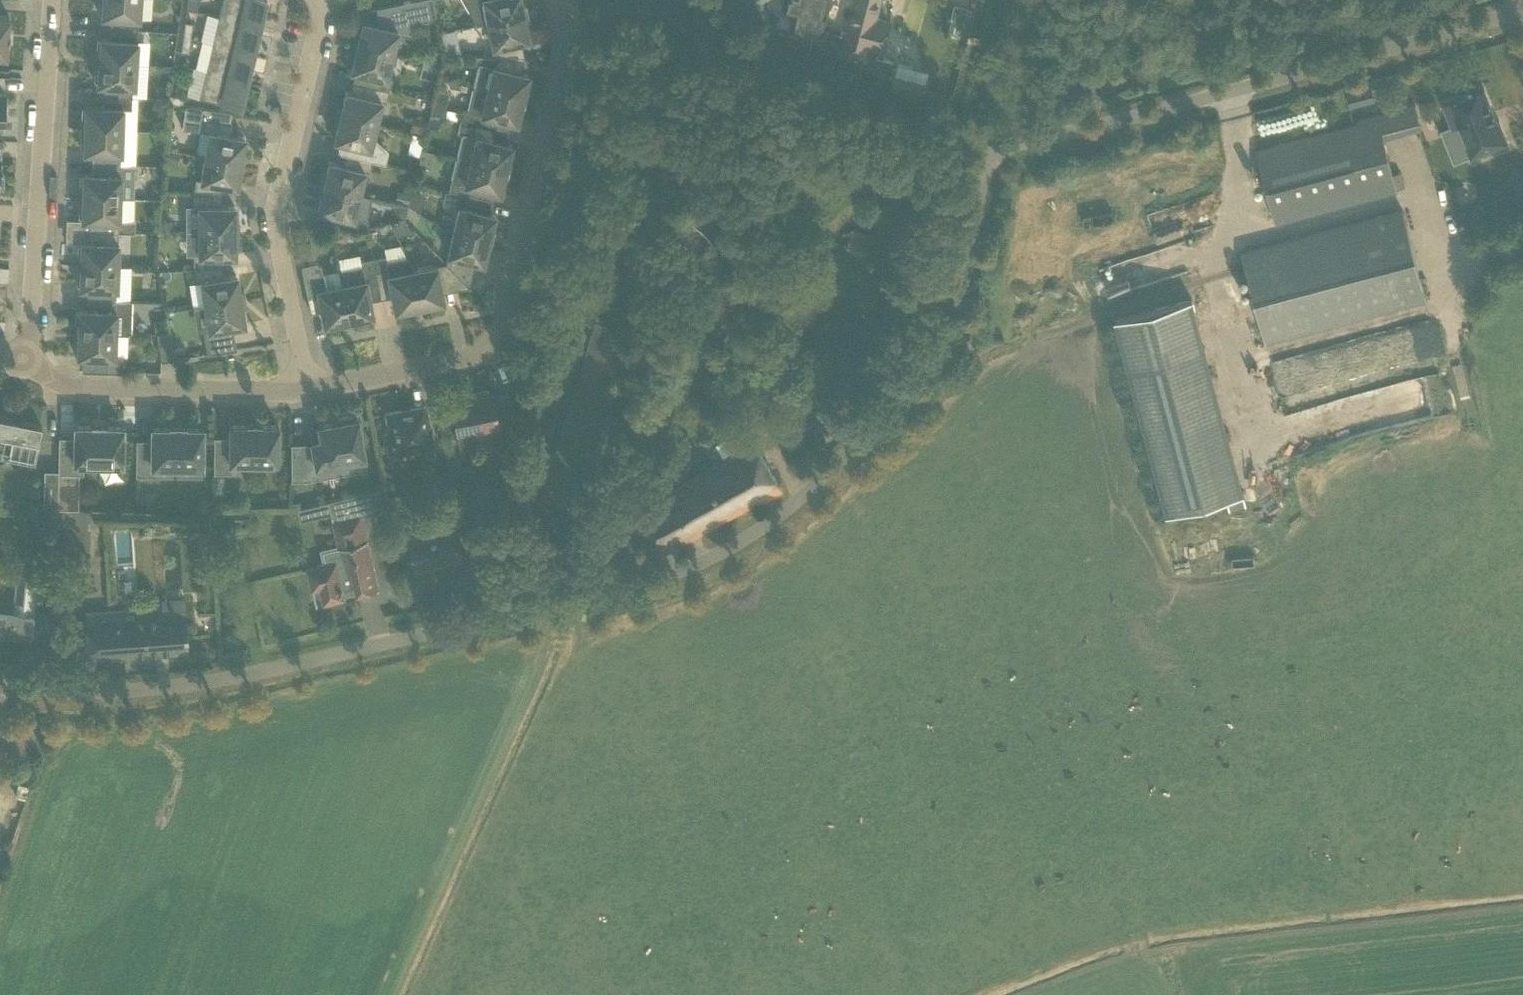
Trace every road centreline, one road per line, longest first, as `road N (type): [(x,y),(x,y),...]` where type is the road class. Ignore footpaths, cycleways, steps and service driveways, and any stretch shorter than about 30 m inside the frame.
road 1 (unclassified): [(0,689),(56,694),(232,679),(643,587),(705,564),(795,504),(924,382),(990,177),(1013,151),(1522,9)]
road 2 (residential): [(306,392),(459,366),(485,353),(508,310),(557,60),(553,0)]
road 3 (residential): [(306,392),(273,232),(320,10),(311,0)]
road 4 (residential): [(23,365),(54,0)]
road 5 (residential): [(23,365),(78,391),(306,392)]

